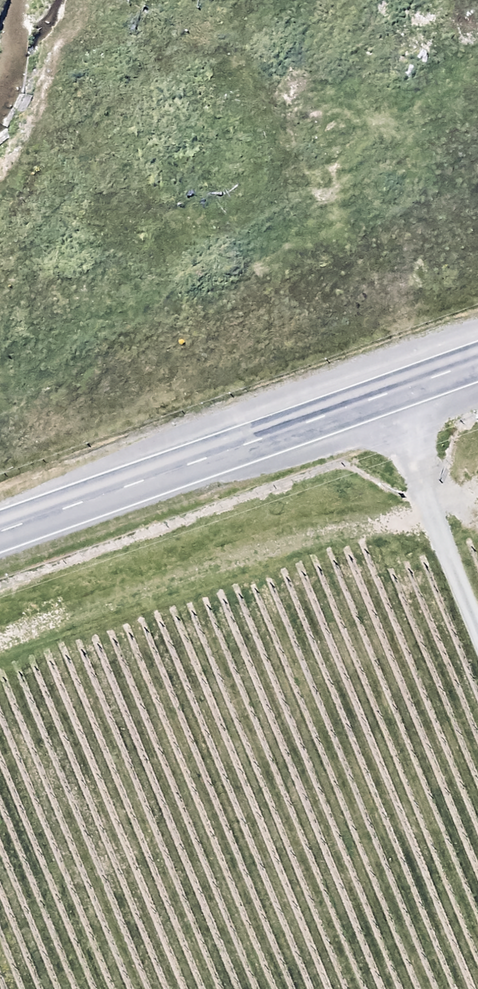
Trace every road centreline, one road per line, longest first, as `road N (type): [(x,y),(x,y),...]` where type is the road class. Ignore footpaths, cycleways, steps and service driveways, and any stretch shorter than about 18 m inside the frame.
road 1 (track): [(0,627),(414,493),(371,385)]
road 2 (primary): [(0,522),(477,347)]
road 3 (track): [(477,471),(414,493),(477,652)]

